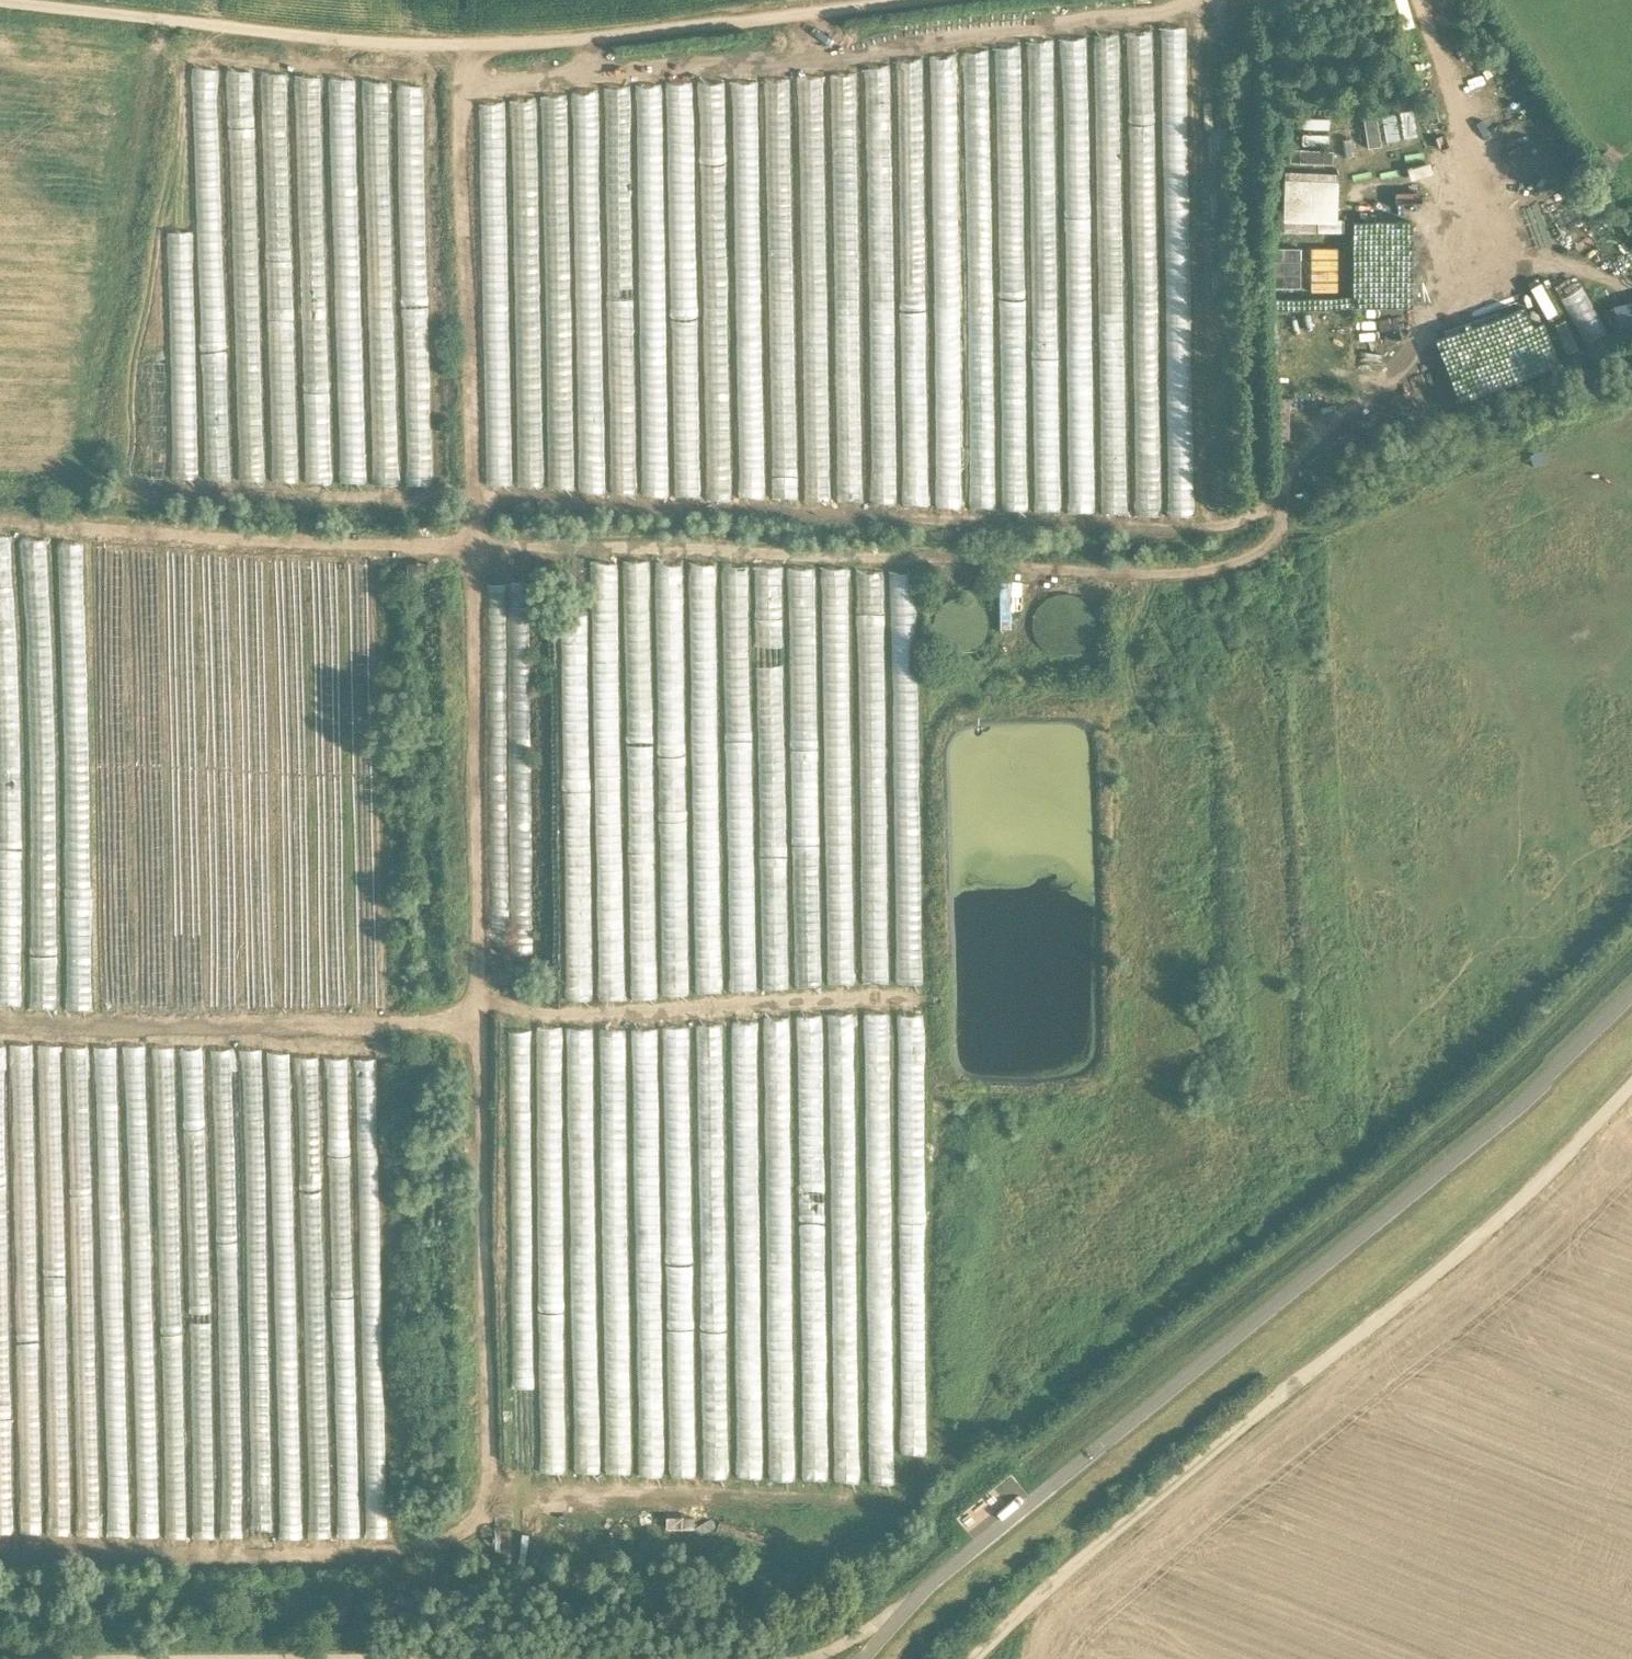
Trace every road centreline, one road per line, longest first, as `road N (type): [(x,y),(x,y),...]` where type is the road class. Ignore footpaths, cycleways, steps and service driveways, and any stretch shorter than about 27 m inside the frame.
road 1 (track): [(491,1509),(460,45)]
road 2 (unclassified): [(0,2),(433,46),(616,39),(907,0)]
road 3 (track): [(0,521),(476,549),(900,553)]
road 4 (track): [(873,1497),(508,1501),(428,1540),(353,1553),(0,1554)]
road 5 (track): [(1631,1084),(1448,1262),(1276,1395),(1044,1591),(976,1658)]

